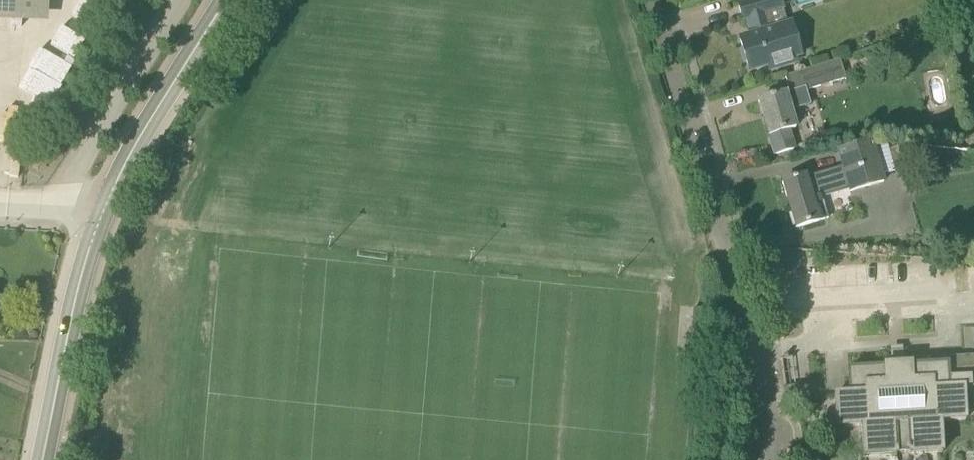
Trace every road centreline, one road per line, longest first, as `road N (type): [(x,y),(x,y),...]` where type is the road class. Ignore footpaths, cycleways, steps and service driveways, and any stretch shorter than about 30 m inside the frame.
road 1 (secondary): [(45,459),(92,245),(149,119),(222,0)]
road 2 (residential): [(759,459),(765,383),(743,283),(657,0)]

